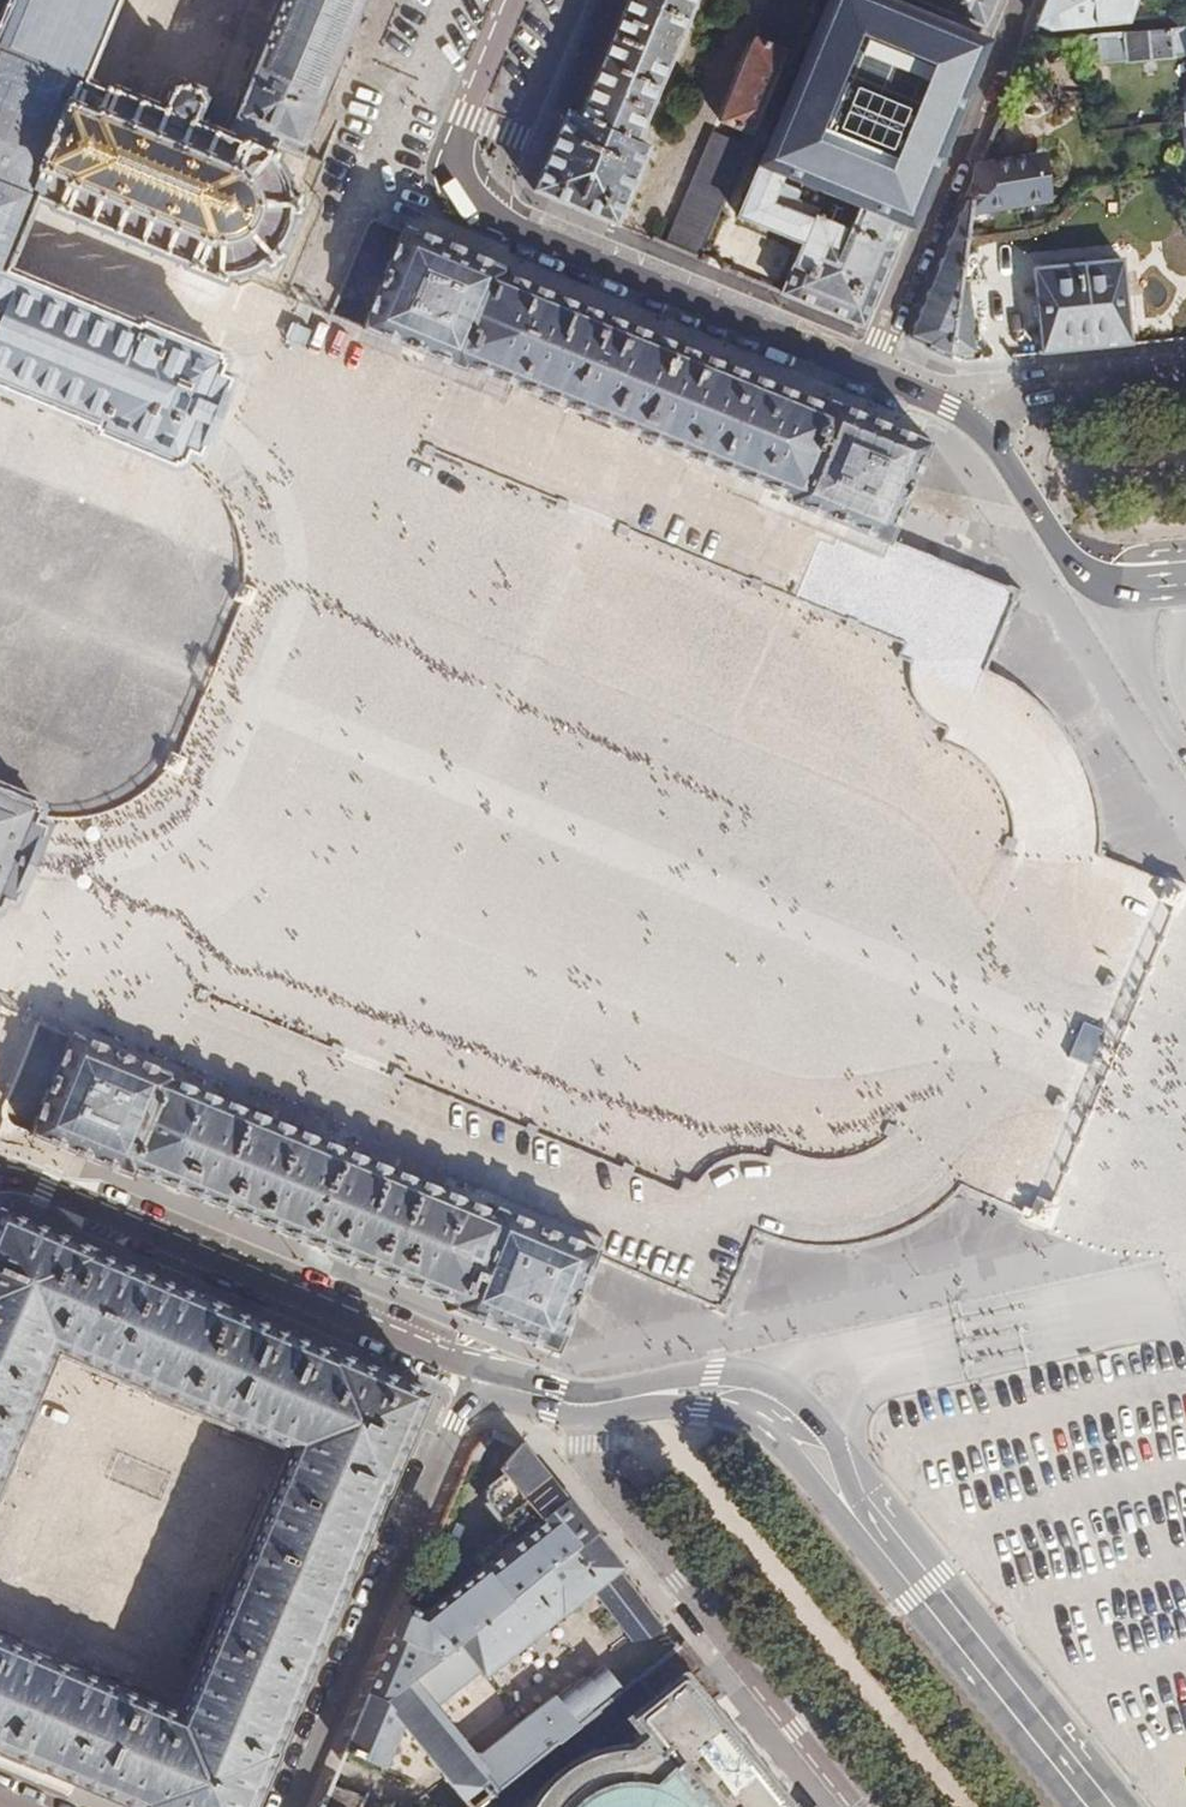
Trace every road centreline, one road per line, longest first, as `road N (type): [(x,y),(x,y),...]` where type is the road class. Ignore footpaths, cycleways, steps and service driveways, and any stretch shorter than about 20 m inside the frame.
road 1 (secondary): [(589,1405),(710,1389),(778,1412),(1090,1806)]
road 2 (primary): [(508,0),(459,115),(452,151),(465,197),(489,219),(864,374)]
road 3 (secondary): [(461,1365),(0,1173)]
road 4 (residential): [(860,1806),(587,1458),(589,1405)]
road 5 (residential): [(282,1806),(448,1414),(461,1365)]
road 6 (residential): [(864,374),(1018,0)]
road 7 (primary): [(989,431),(1074,563),(1123,585),(1185,579)]
road 8 (residential): [(1185,375),(1050,386),(1011,402),(989,431)]
road 9 (primary): [(864,374),(951,407),(989,431)]
road 10 (secondary): [(589,1405),(461,1365)]

